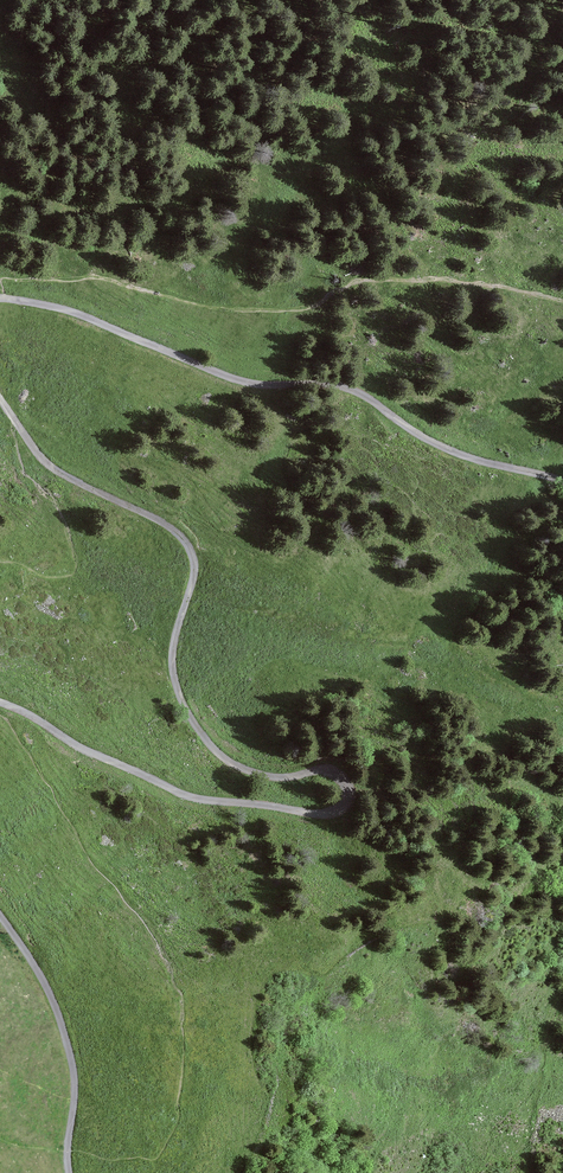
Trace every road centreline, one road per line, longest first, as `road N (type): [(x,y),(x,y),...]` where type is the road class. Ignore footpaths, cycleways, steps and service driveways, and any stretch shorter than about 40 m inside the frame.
road 1 (track): [(11,415),(45,464),(181,536),(194,568),(172,654),(175,681),(186,711),(229,765),(280,778),(323,769),(353,776),(358,795),(339,812),(304,814),(189,798),(0,706)]
road 2 (track): [(562,482),(435,445),(356,391),(261,387),(60,309),(7,300)]
road 3 (track): [(0,918),(40,978),(72,1058),(71,1172)]

